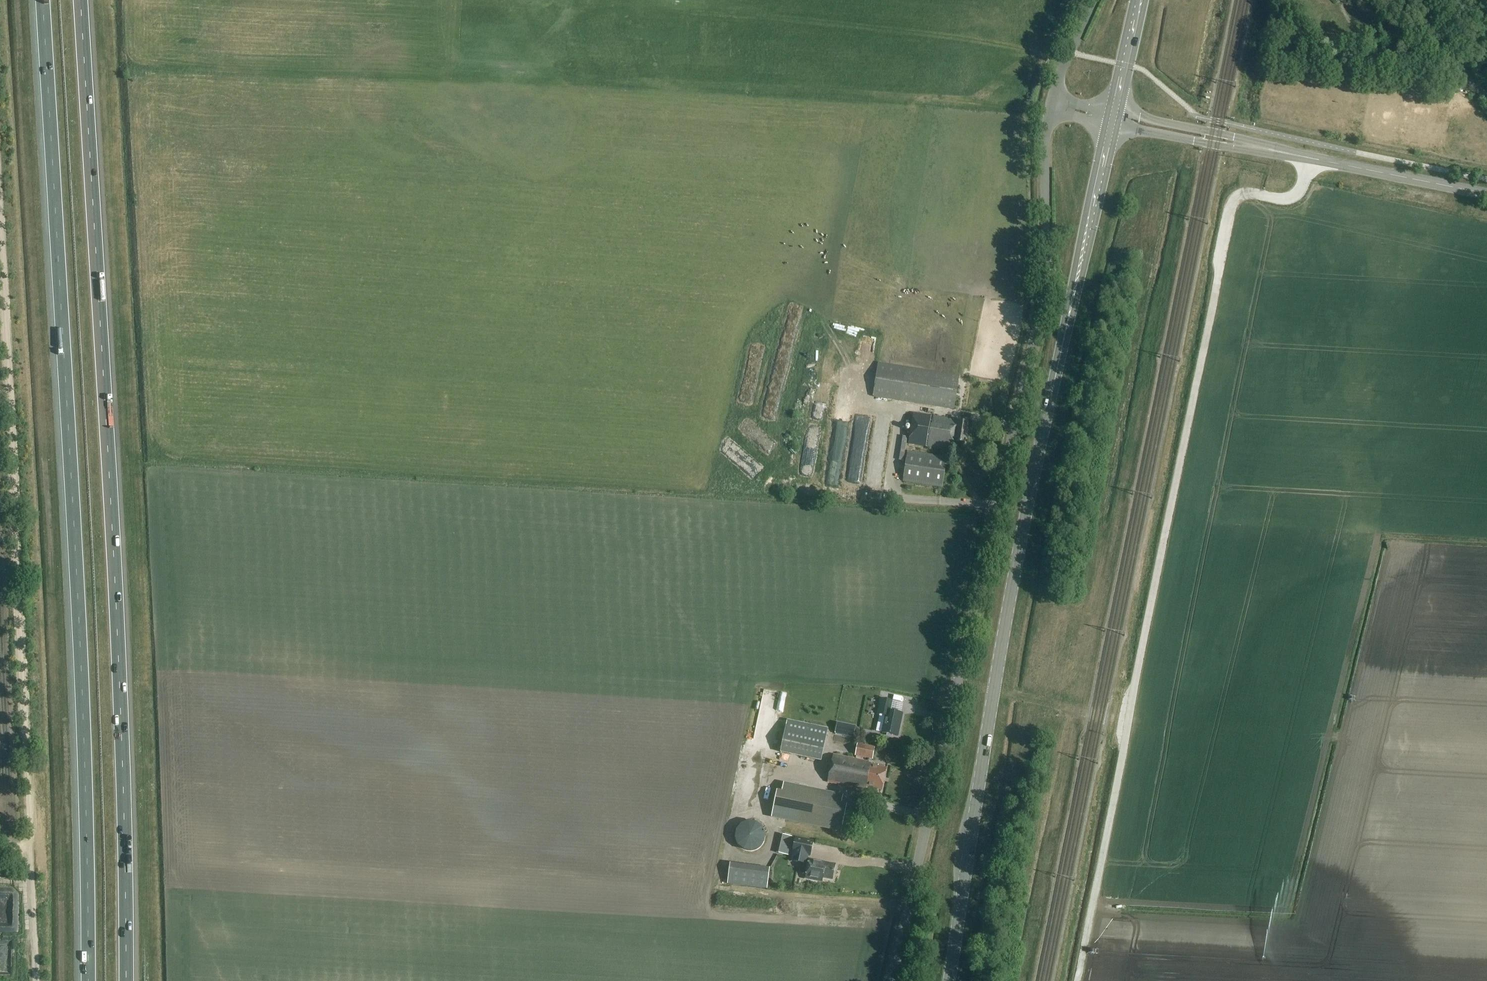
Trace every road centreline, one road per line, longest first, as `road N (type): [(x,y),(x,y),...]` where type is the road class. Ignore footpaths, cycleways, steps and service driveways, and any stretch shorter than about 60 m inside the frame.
road 1 (motorway): [(127,980),(117,615),(81,0)]
road 2 (motorway): [(43,0),(79,601),(88,980)]
road 3 (track): [(1077,980),(1229,204),(1248,194),(1297,195),(1308,158)]
road 4 (unclassified): [(893,980),(1036,335),(1050,113)]
road 5 (secondary): [(949,980),(1023,522),(1113,125)]
road 6 (track): [(32,874),(0,287)]
road 7 (track): [(1340,736),(1116,720)]
road 8 (tertiary): [(1486,195),(1289,154)]
road 9 (tertiary): [(1289,154),(1116,109)]
road 10 (tertiary): [(1113,125),(1289,154)]
road 11 (unclassified): [(1486,94),(1436,51),(1419,0)]

